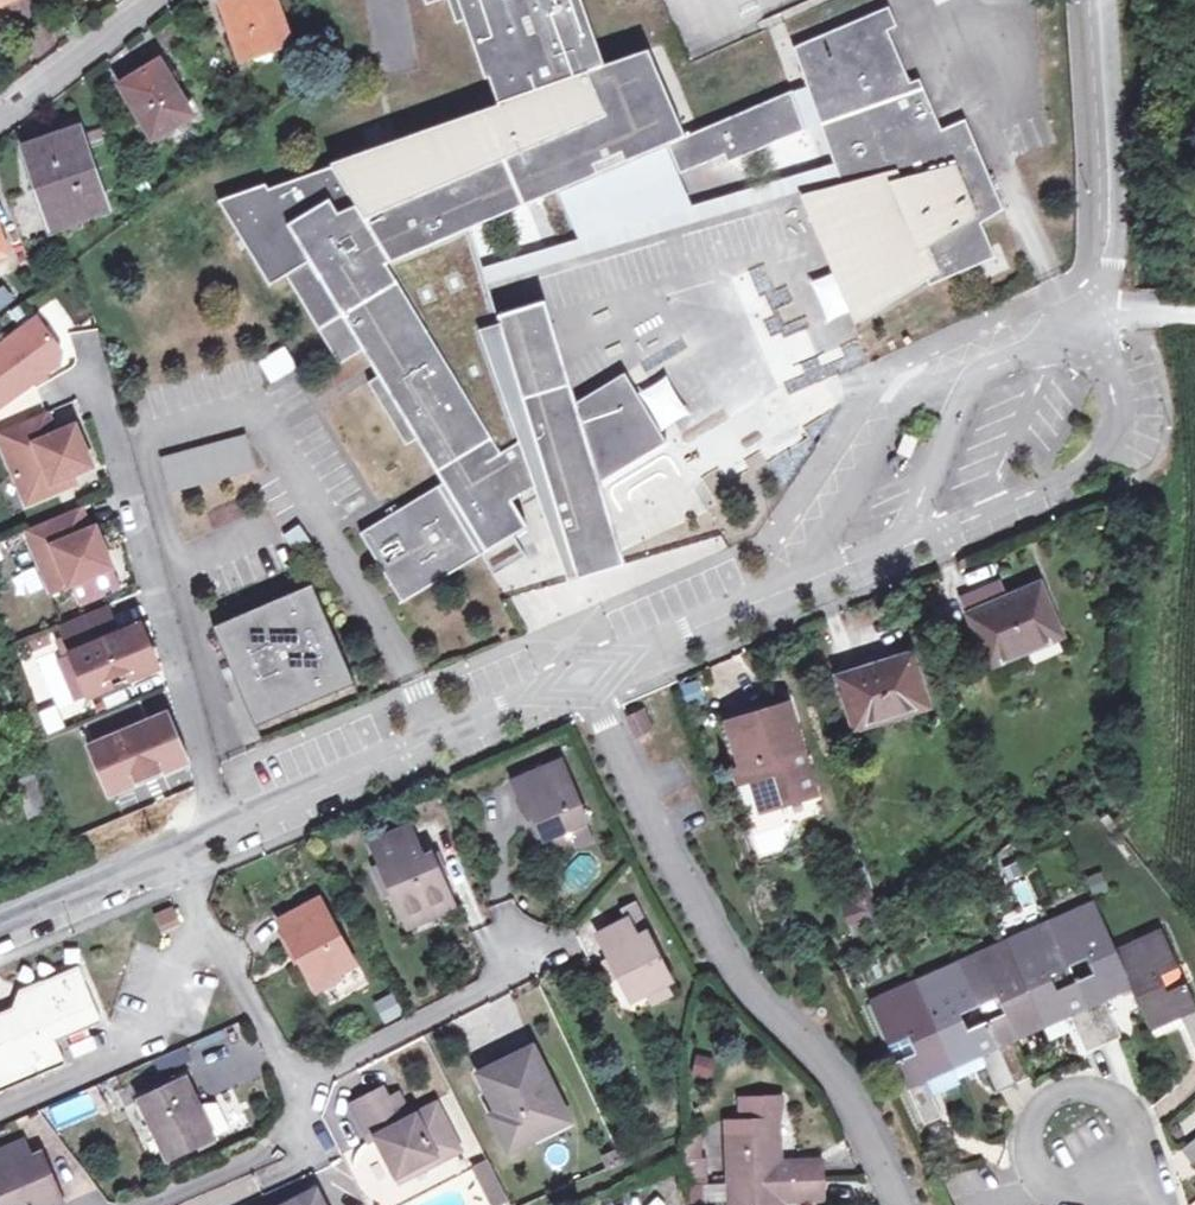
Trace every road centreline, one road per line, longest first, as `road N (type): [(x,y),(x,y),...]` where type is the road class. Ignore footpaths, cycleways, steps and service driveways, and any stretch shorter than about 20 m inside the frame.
road 1 (unclassified): [(907,539),(170,856)]
road 2 (unclassified): [(907,539),(1052,484),(1096,451),(1117,414),(1112,366),(1090,322)]
road 3 (unclassified): [(1105,0),(1116,252),(1090,322)]
road 4 (residential): [(1136,1155),(1135,1121),(1114,1094),(1082,1083),(1049,1095),(1029,1123),(1030,1157),(1050,1184),(1083,1194),(1116,1183)]
road 5 (unclassified): [(1090,322),(988,364),(907,539)]
road 6 (residential): [(293,1084),(485,988),(515,946)]
road 7 (residential): [(170,856),(293,1084)]
road 8 (unclassified): [(0,115),(156,0)]
road 9 (unclassified): [(170,856),(0,926)]
road 10 (residential): [(293,1084),(307,1151),(298,1166),(258,1186)]

